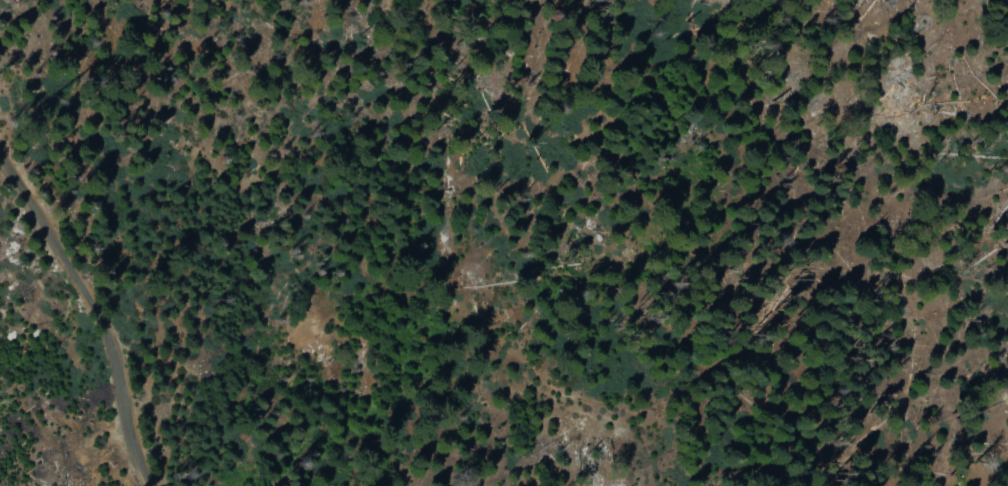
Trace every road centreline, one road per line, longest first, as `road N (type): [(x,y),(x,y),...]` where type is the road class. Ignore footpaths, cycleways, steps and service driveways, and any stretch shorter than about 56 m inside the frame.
road 1 (track): [(141,485),(100,305),(81,264),(0,157)]

